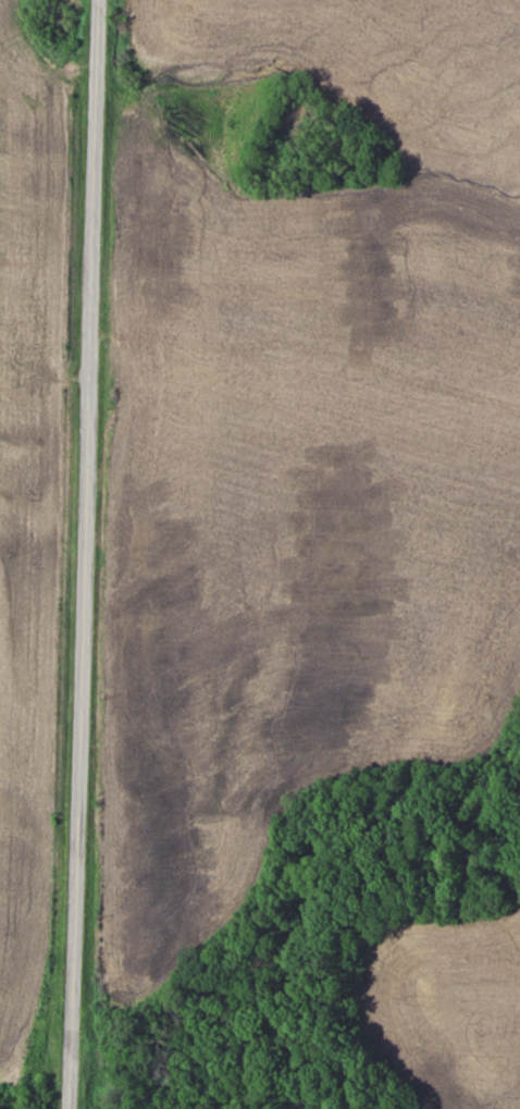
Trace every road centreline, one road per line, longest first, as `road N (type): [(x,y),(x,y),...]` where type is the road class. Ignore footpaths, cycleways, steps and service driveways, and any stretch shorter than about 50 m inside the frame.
road 1 (residential): [(89,1108),(112,0)]

